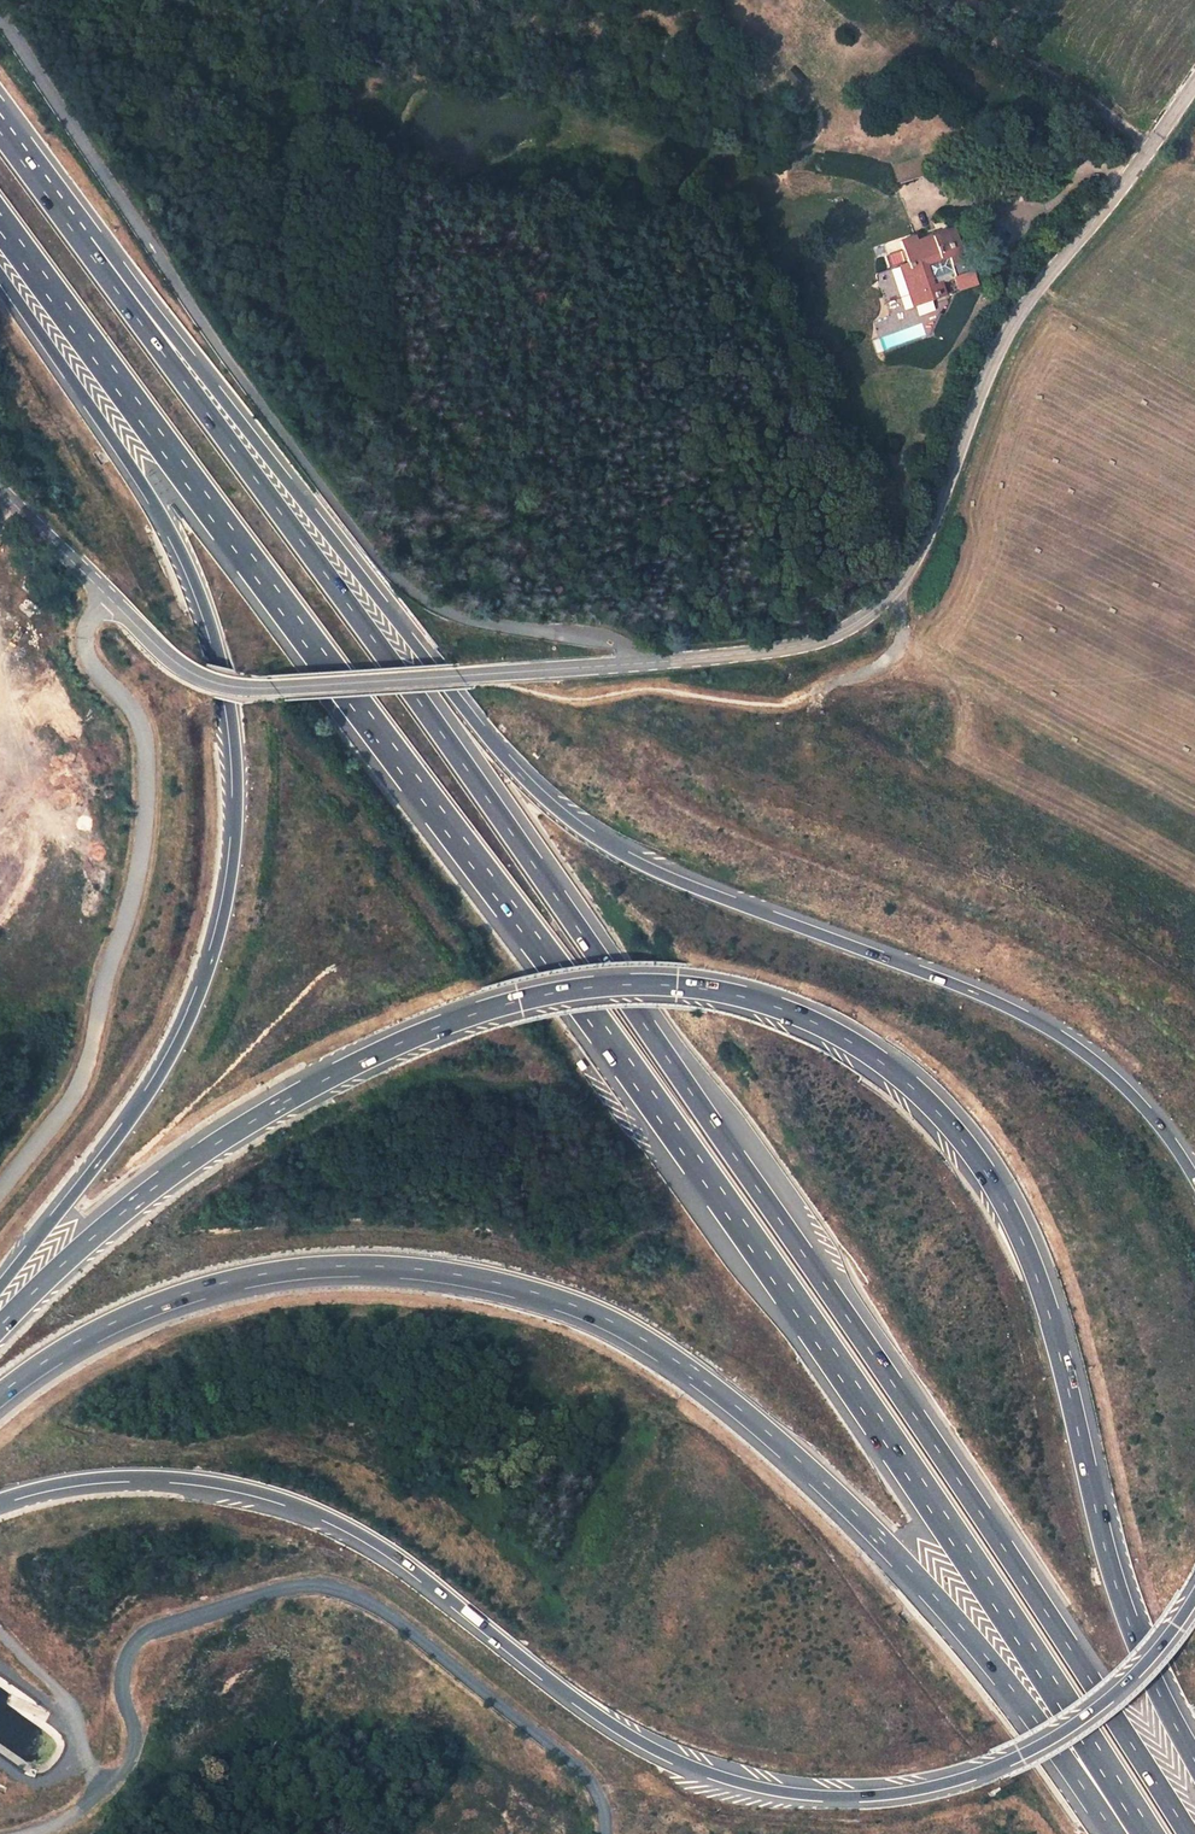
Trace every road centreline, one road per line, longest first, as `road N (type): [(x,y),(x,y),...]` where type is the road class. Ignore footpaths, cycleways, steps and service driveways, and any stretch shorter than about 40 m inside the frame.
road 1 (motorway): [(0,223),(733,1213),(965,1551),(1145,1833)]
road 2 (motorway): [(1188,1833),(993,1528),(669,1058),(85,244)]
road 3 (motorway): [(1194,1761),(1113,1572),(1063,1354),(1007,1209),(965,1143),(911,1086),(848,1040),(780,1008),(676,984),(586,986),(518,999),(400,1041),(184,1164),(0,1326)]
road 4 (motorway): [(1194,1178),(1122,1084),(1055,1033),(991,1000),(676,880),(571,820),(498,751),(85,244)]
road 5 (motorway): [(0,1395),(114,1321),(265,1274),(422,1270),(574,1308),(676,1362),(827,1483),(953,1615),(1117,1833)]
road 6 (motorway): [(0,1499),(124,1476),(213,1484),(285,1504),(371,1548),(645,1746),(740,1784),(829,1797),(939,1785),(1046,1743),(1133,1678),(1194,1596)]
road 7 (motorway): [(0,274),(140,477),(193,577),(221,657),(238,787),(225,913),(181,1036),(105,1154),(0,1292)]
road 8 (unclassified): [(649,666),(593,643),(445,613),(384,568),(211,333),(0,17)]
road 9 (unclassified): [(1194,82),(1020,305),(918,557),(887,592),(817,641),(649,666)]
road 10 (track): [(116,605),(87,625),(83,644),(92,668),(136,714),(146,741),(144,840),(132,904),(103,983),(78,1090),(0,1190)]
road 11 (unclassified): [(207,680),(274,687),(649,666)]
road 12 (unclassified): [(207,680),(161,649),(0,485)]
road 13 (track): [(937,0),(1155,140)]
road 14 (motorway): [(85,244),(0,129)]

